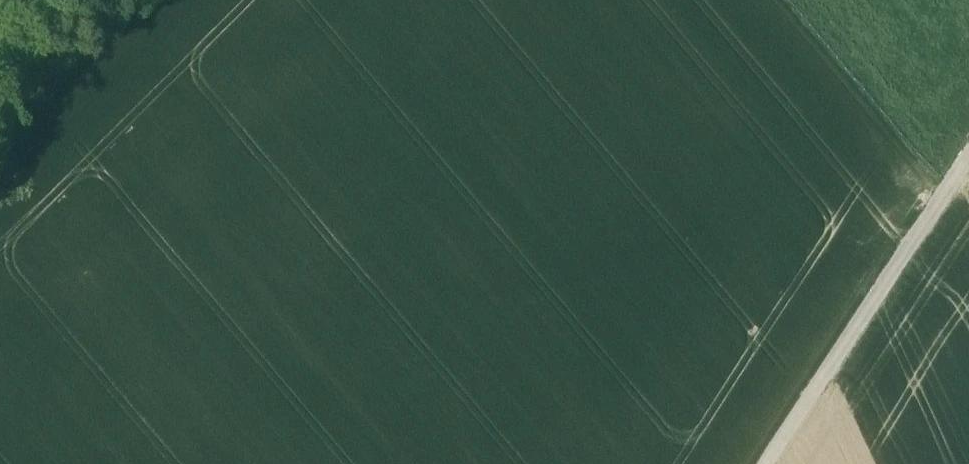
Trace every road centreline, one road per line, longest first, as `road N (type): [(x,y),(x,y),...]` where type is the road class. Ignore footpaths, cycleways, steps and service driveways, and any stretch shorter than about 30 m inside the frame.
road 1 (track): [(769,463),(968,158)]
road 2 (track): [(138,0),(0,137)]

